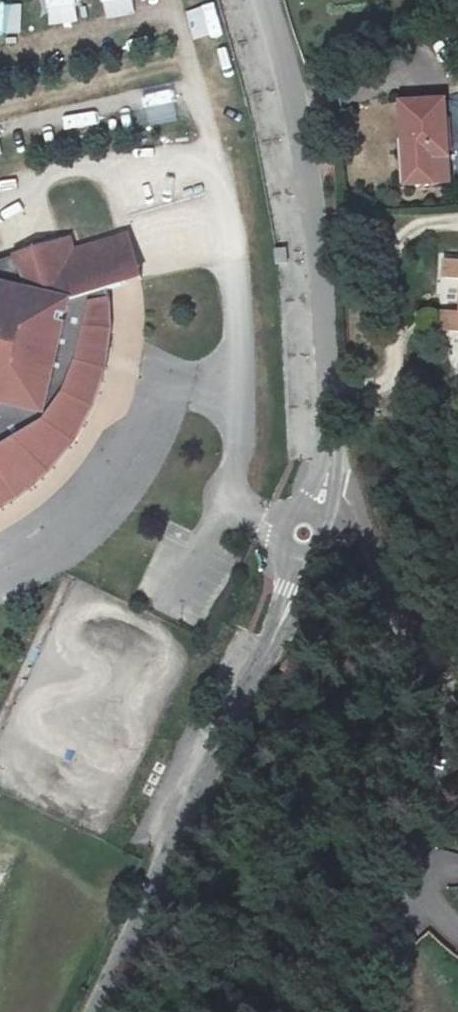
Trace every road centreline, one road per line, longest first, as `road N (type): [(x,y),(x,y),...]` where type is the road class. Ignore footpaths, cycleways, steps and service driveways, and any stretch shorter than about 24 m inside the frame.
road 1 (unclassified): [(111,1011),(291,604),(305,531),(323,501)]
road 2 (unclassified): [(323,501),(334,364),(311,201),(265,0)]
road 3 (residential): [(457,926),(442,915),(415,866),(444,772),(429,681),(345,503),(323,501)]

